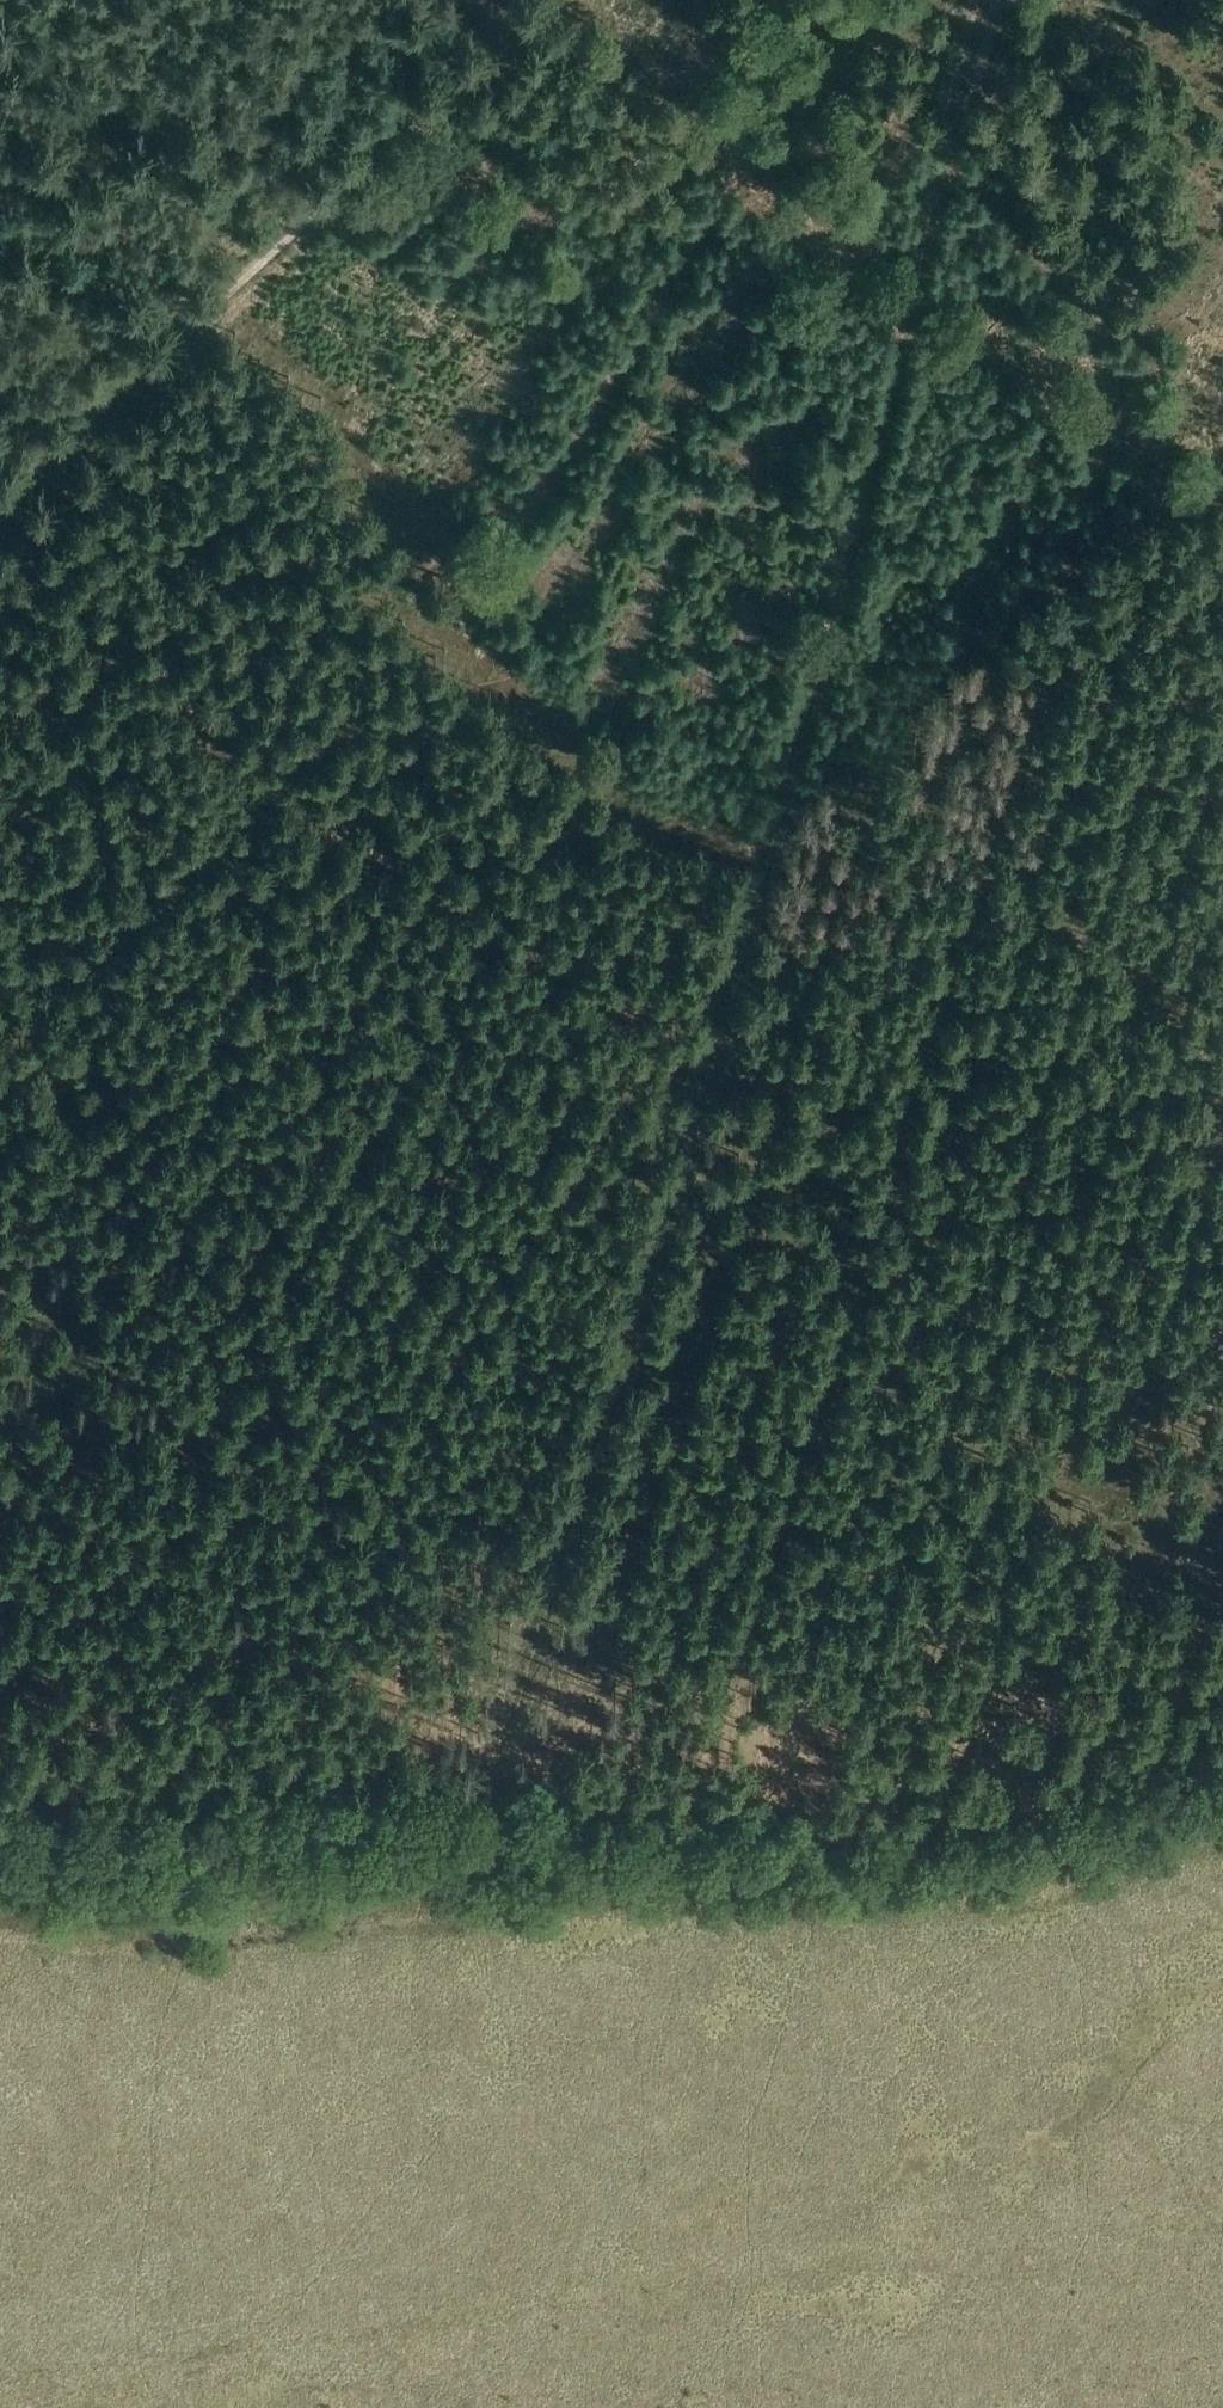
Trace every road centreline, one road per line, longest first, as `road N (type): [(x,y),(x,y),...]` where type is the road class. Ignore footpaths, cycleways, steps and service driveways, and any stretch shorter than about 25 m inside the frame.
road 1 (track): [(710,1076),(603,1461),(467,1851),(424,1881),(128,1920),(0,1904)]
road 2 (track): [(986,0),(922,285),(710,1076)]
road 3 (track): [(0,497),(546,0)]

